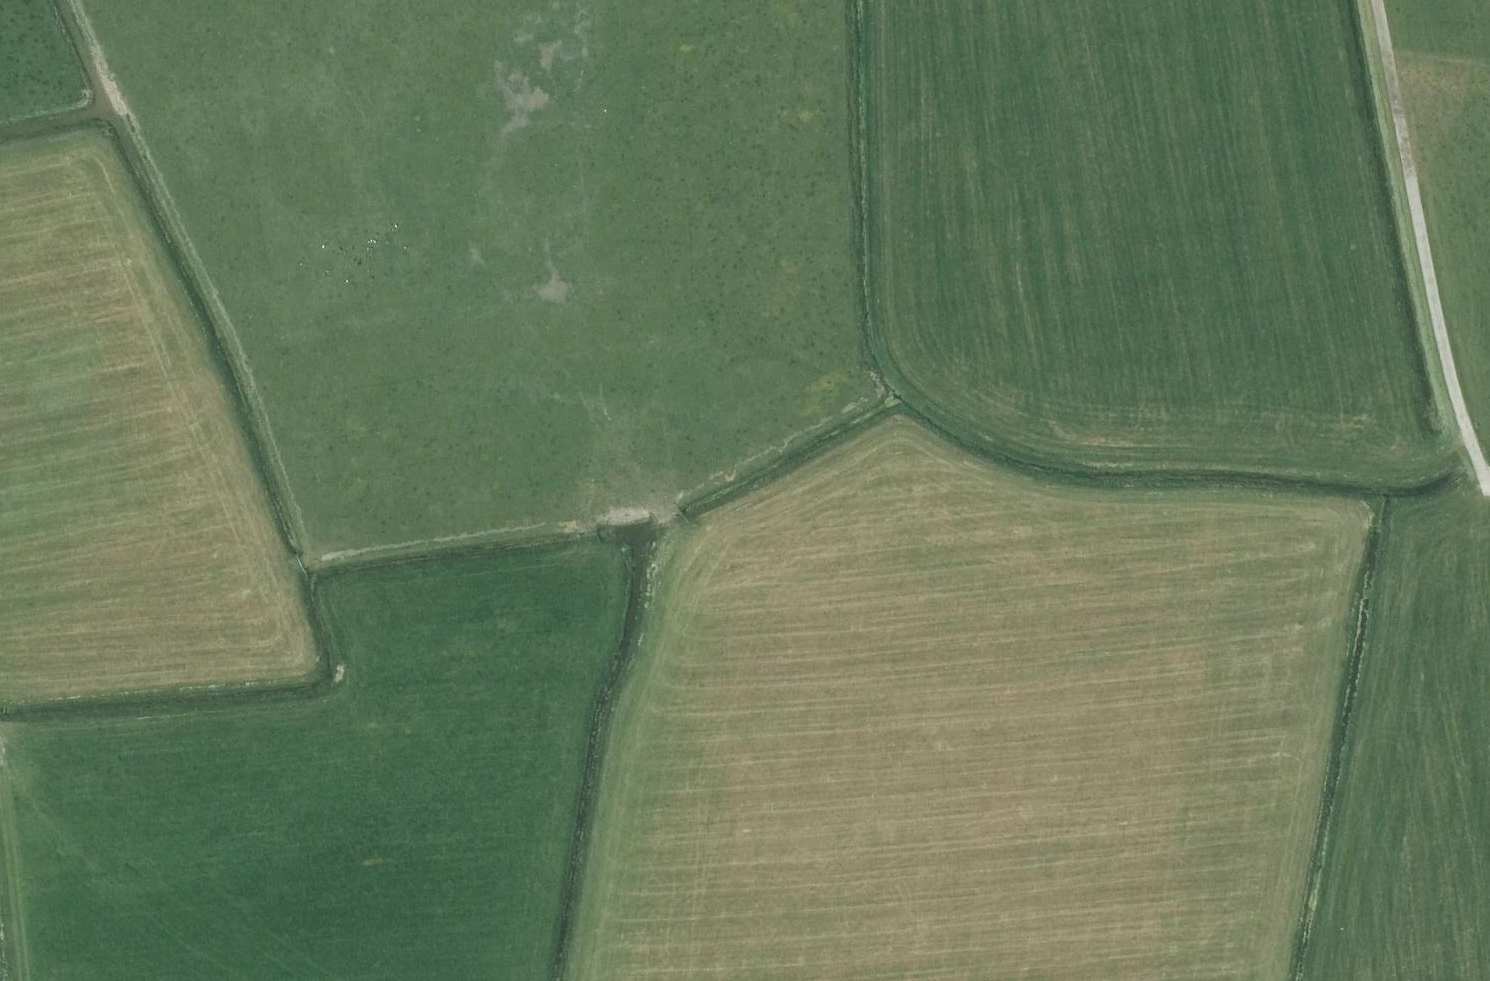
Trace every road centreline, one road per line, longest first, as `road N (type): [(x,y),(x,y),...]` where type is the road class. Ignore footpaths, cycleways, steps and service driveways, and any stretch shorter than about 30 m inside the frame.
road 1 (track): [(1377,0),(1448,365),(1489,485)]

